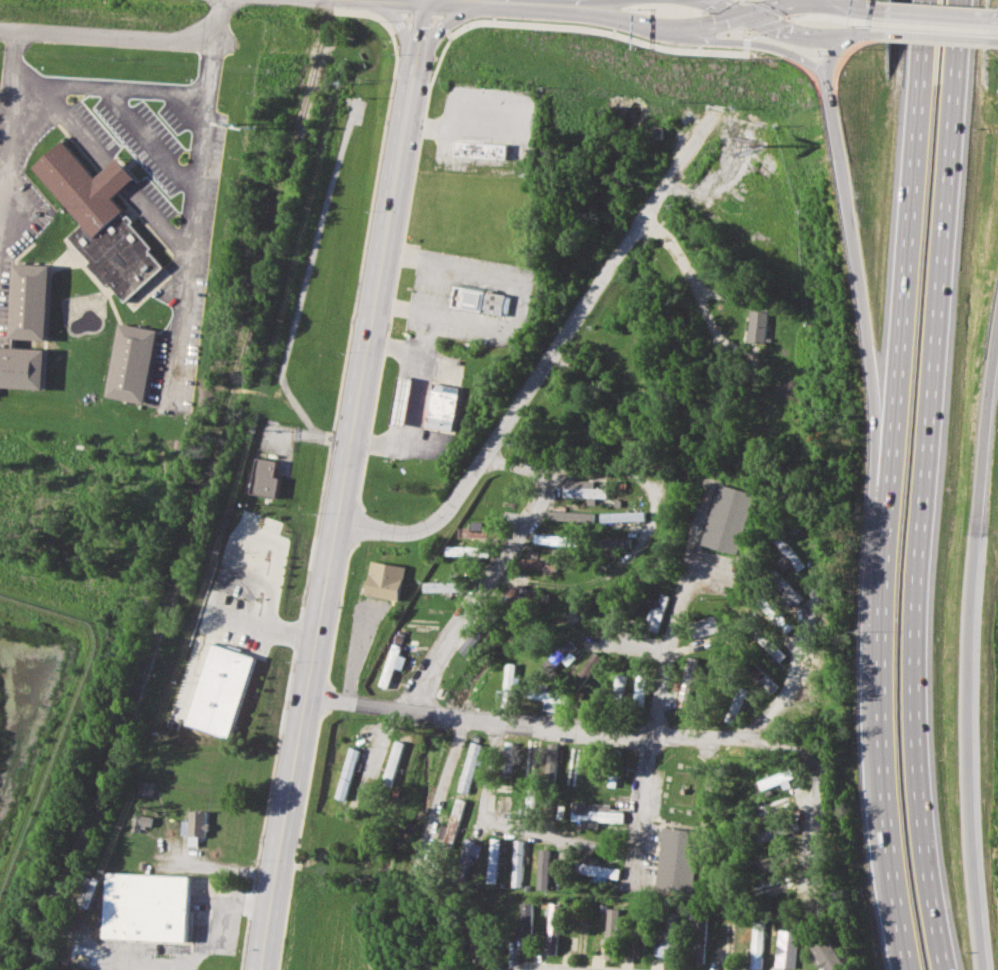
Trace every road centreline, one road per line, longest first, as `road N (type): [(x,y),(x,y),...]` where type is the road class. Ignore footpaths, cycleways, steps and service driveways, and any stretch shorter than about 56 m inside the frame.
road 1 (motorway): [(935,969),(917,865),(909,736),(953,0)]
road 2 (secondary): [(261,969),(410,68)]
road 3 (motorway): [(971,969),(968,632),(980,424),(997,310)]
road 4 (motorway): [(920,0),(883,531)]
road 5 (motorway): [(826,82),(883,531)]
road 6 (residential): [(307,696),(741,737)]
road 7 (motorway): [(883,531),(877,796)]
road 8 (motorway): [(877,796),(899,969)]
road 9 (secondary): [(578,2),(678,31),(744,16)]
road 10 (motorway): [(678,31),(783,50),(826,82)]
road 11 (secondary): [(854,36),(786,32),(705,0)]
road 12 (residential): [(647,734),(681,585)]

